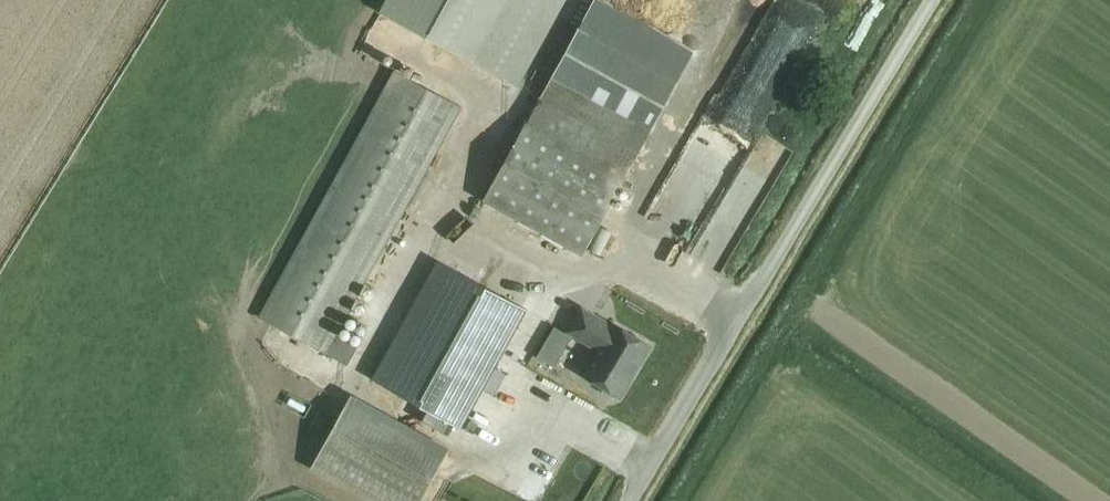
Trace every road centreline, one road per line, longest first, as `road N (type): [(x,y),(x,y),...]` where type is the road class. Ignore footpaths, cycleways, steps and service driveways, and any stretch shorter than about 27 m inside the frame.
road 1 (unclassified): [(631,500),(928,0)]

